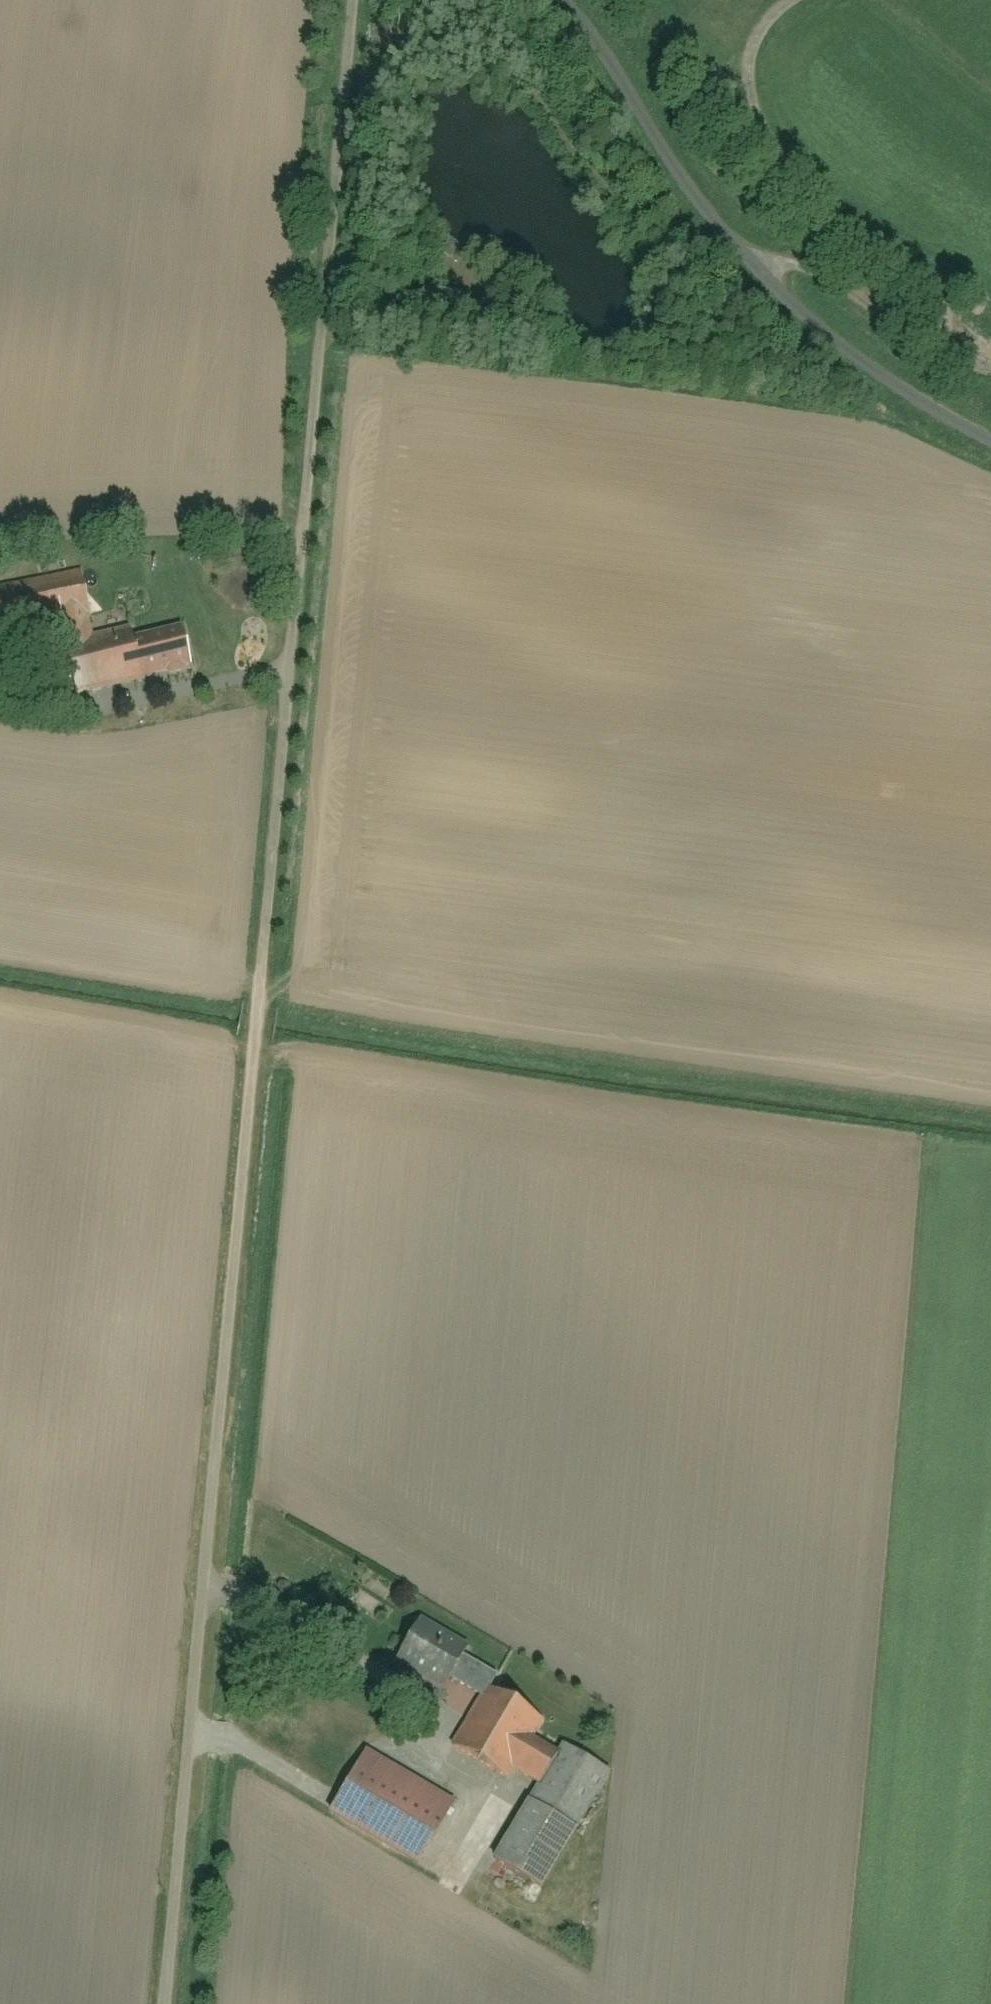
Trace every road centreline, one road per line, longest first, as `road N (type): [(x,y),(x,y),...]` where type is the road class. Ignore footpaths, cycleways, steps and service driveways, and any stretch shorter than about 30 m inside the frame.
road 1 (unclassified): [(175,2003),(384,0)]
road 2 (unclassified): [(990,431),(778,291),(553,0)]
road 3 (track): [(778,291),(813,268),(911,341),(950,315),(768,130),(761,19),(789,0)]

